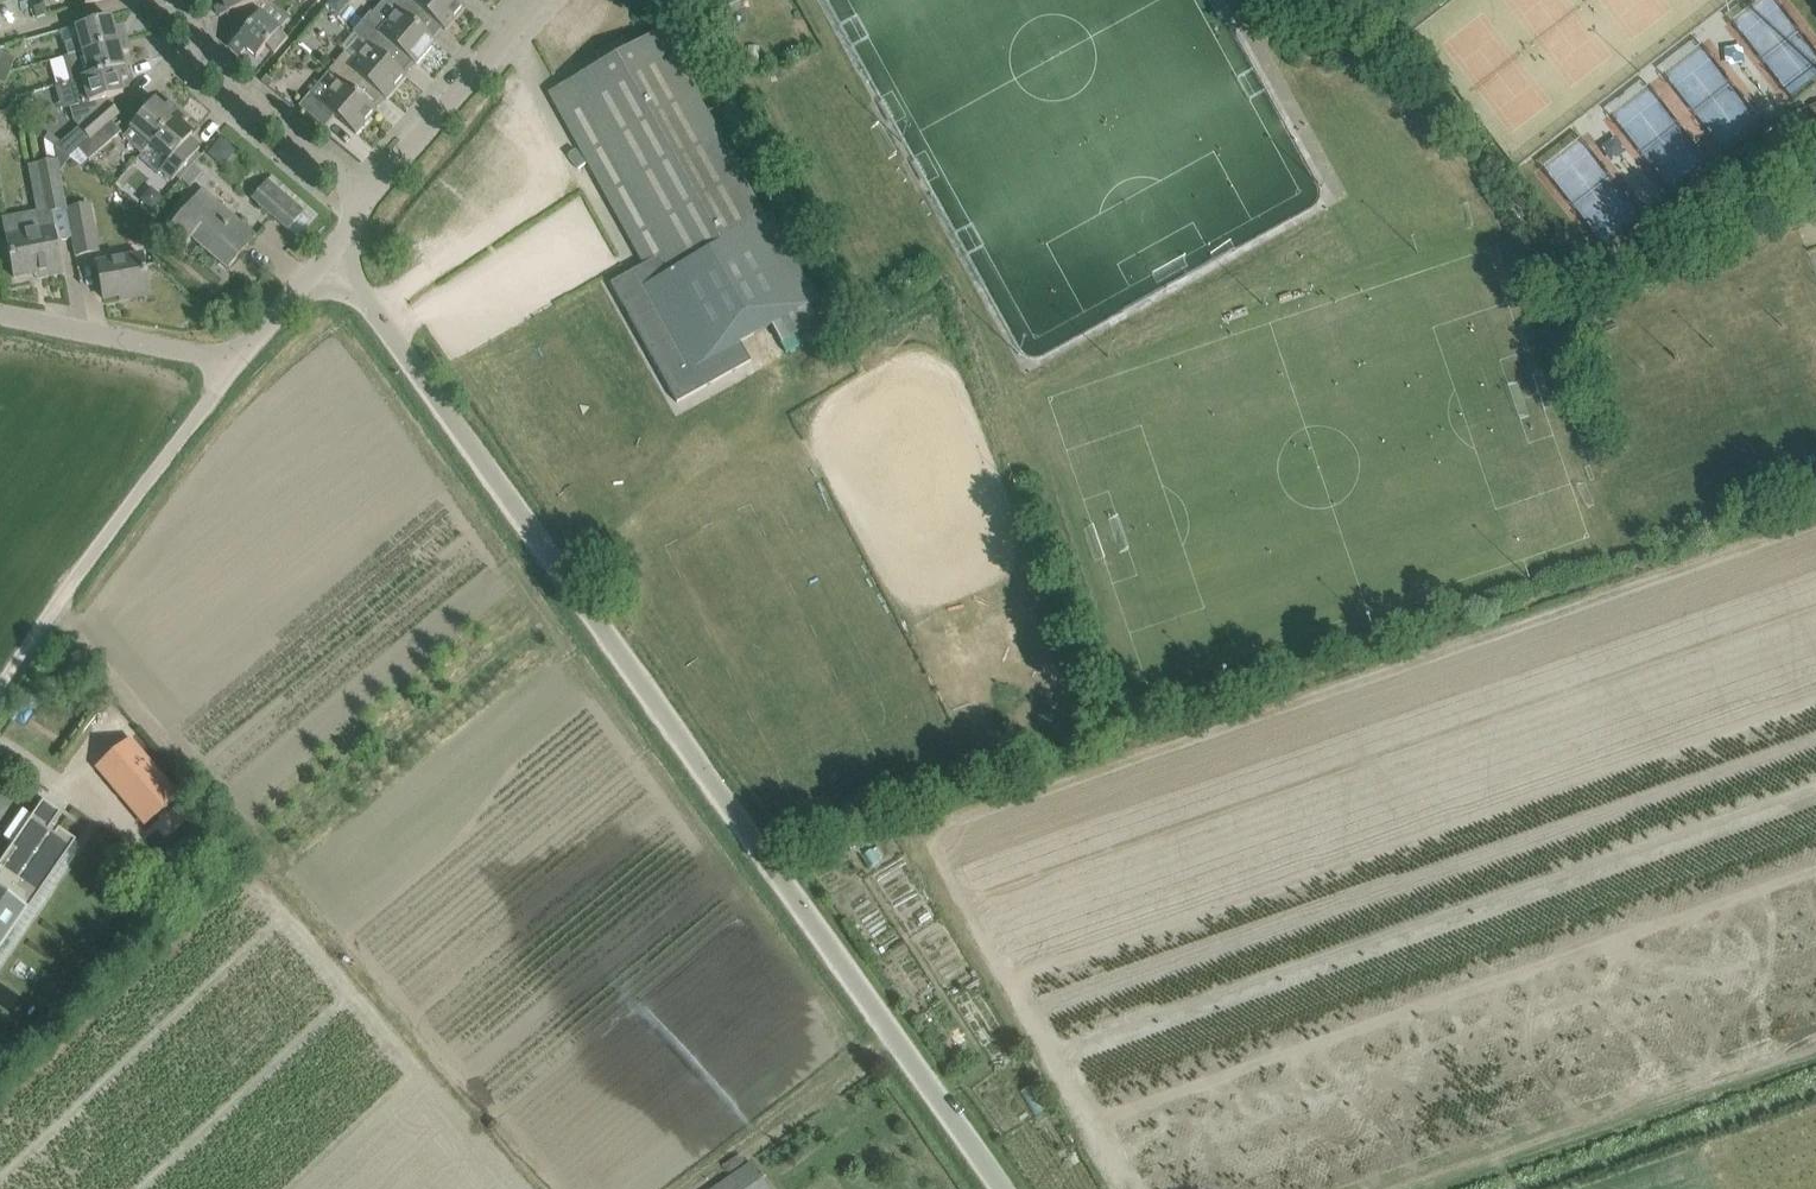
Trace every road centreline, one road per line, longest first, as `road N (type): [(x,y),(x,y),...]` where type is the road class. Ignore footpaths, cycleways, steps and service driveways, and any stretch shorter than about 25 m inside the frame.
road 1 (unclassified): [(1004,1188),(332,252)]
road 2 (residential): [(0,687),(234,363)]
road 3 (residential): [(364,199),(222,83),(200,58),(179,0)]
road 4 (residential): [(364,199),(536,0)]
road 5 (residential): [(0,312),(234,363)]
road 6 (residential): [(234,363),(332,252)]

